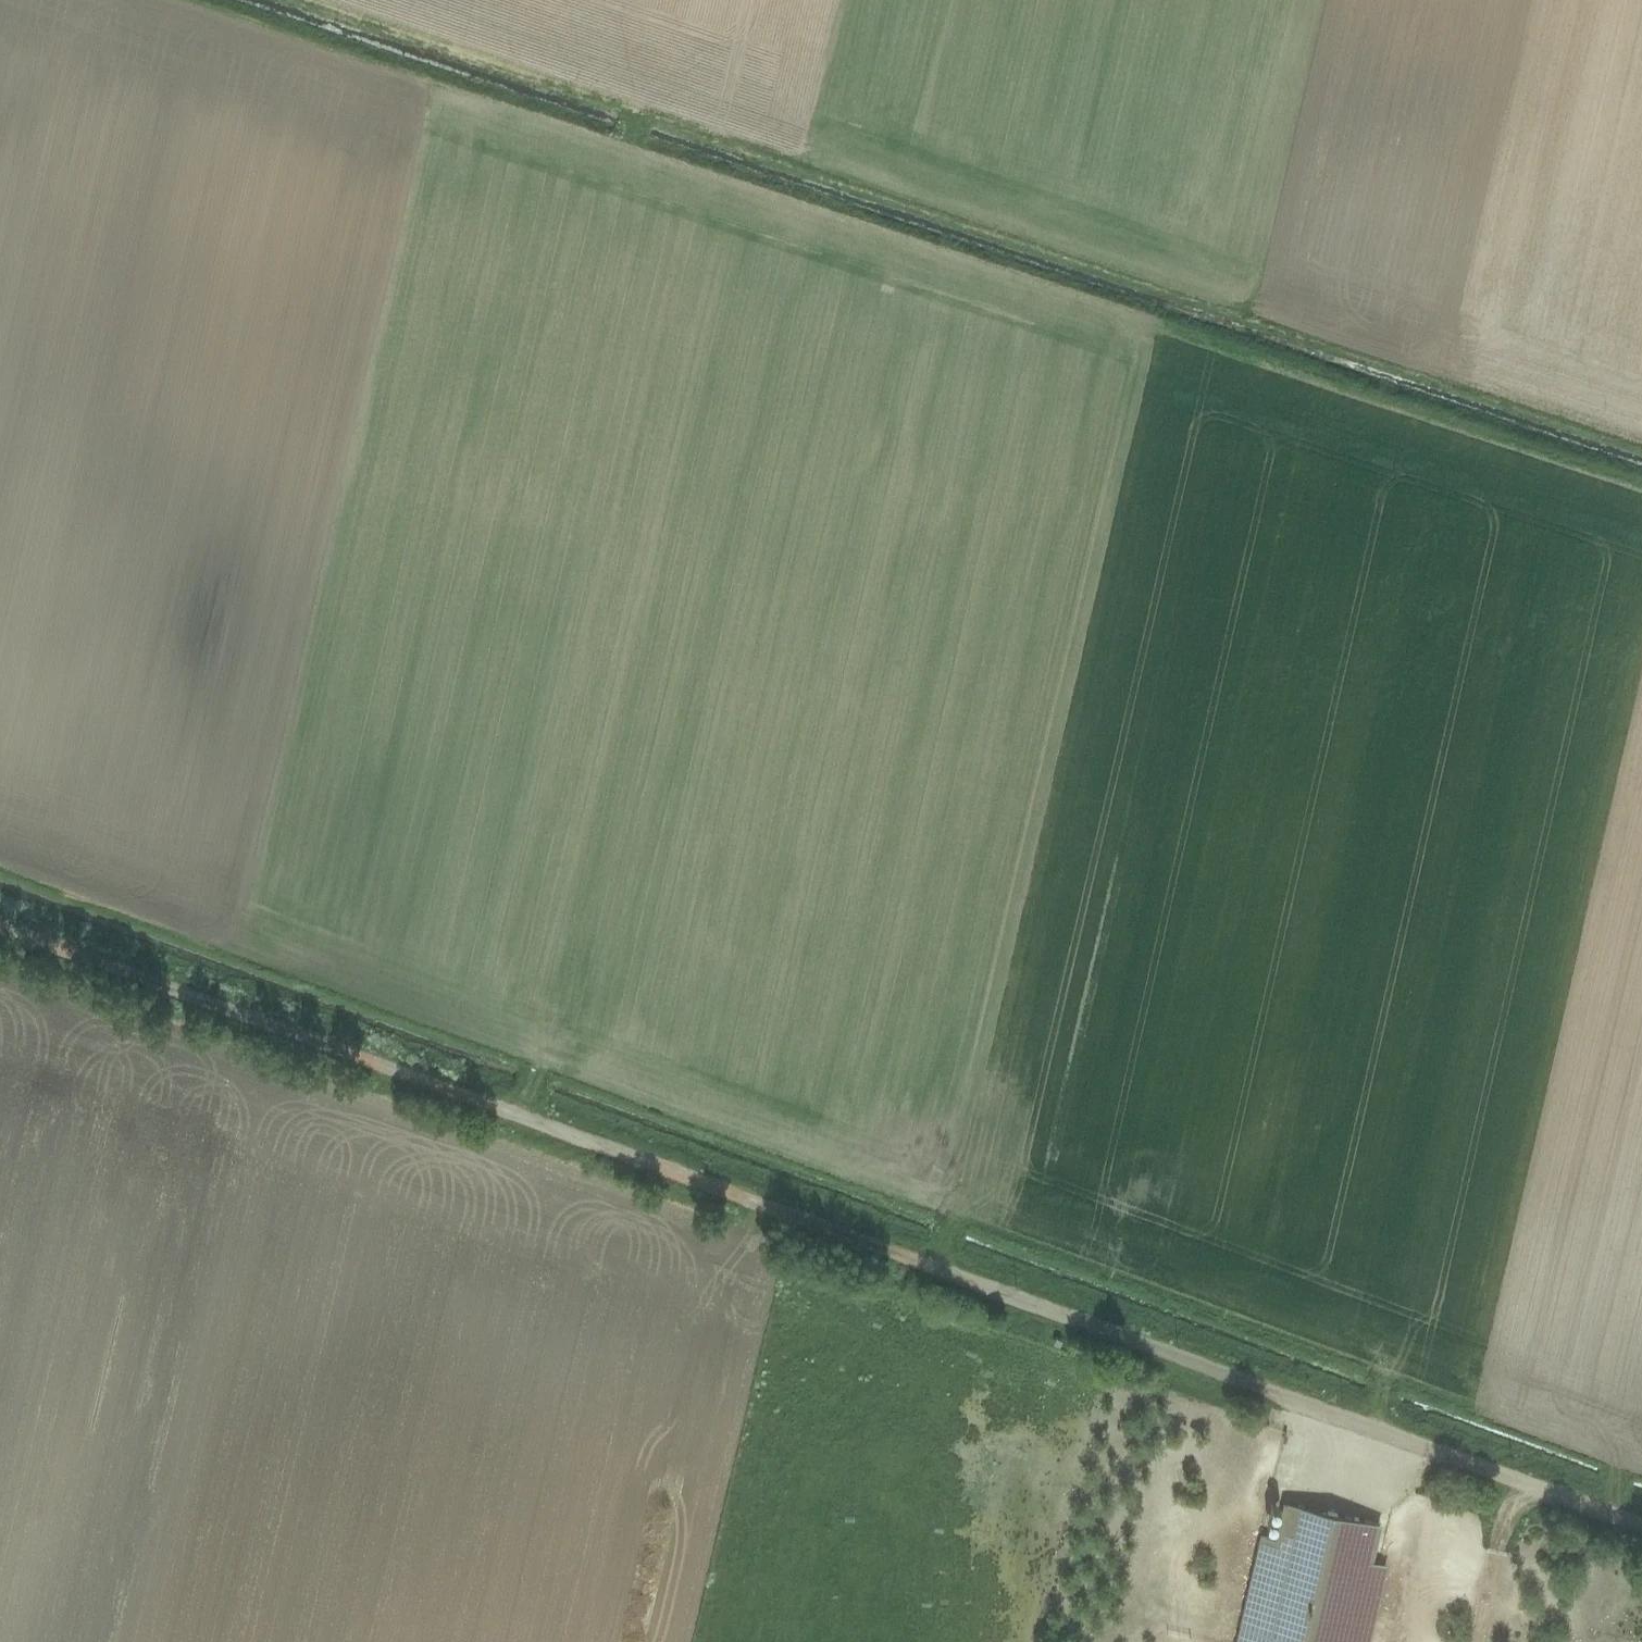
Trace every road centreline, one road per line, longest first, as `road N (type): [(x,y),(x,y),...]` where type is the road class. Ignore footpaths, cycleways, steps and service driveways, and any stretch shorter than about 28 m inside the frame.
road 1 (unclassified): [(0,930),(1641,1531)]

